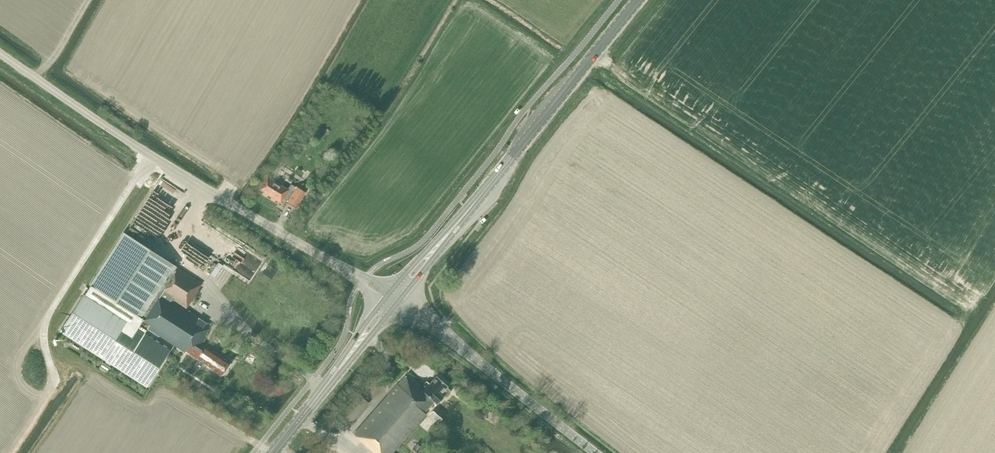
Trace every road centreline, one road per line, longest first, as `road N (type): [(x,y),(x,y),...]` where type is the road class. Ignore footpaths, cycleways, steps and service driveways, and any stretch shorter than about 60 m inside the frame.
road 1 (unclassified): [(362,280),(117,134),(0,53)]
road 2 (primary): [(449,234),(638,0)]
road 3 (track): [(150,155),(49,314),(44,341),(56,381)]
road 4 (tertiary): [(595,452),(441,329)]

